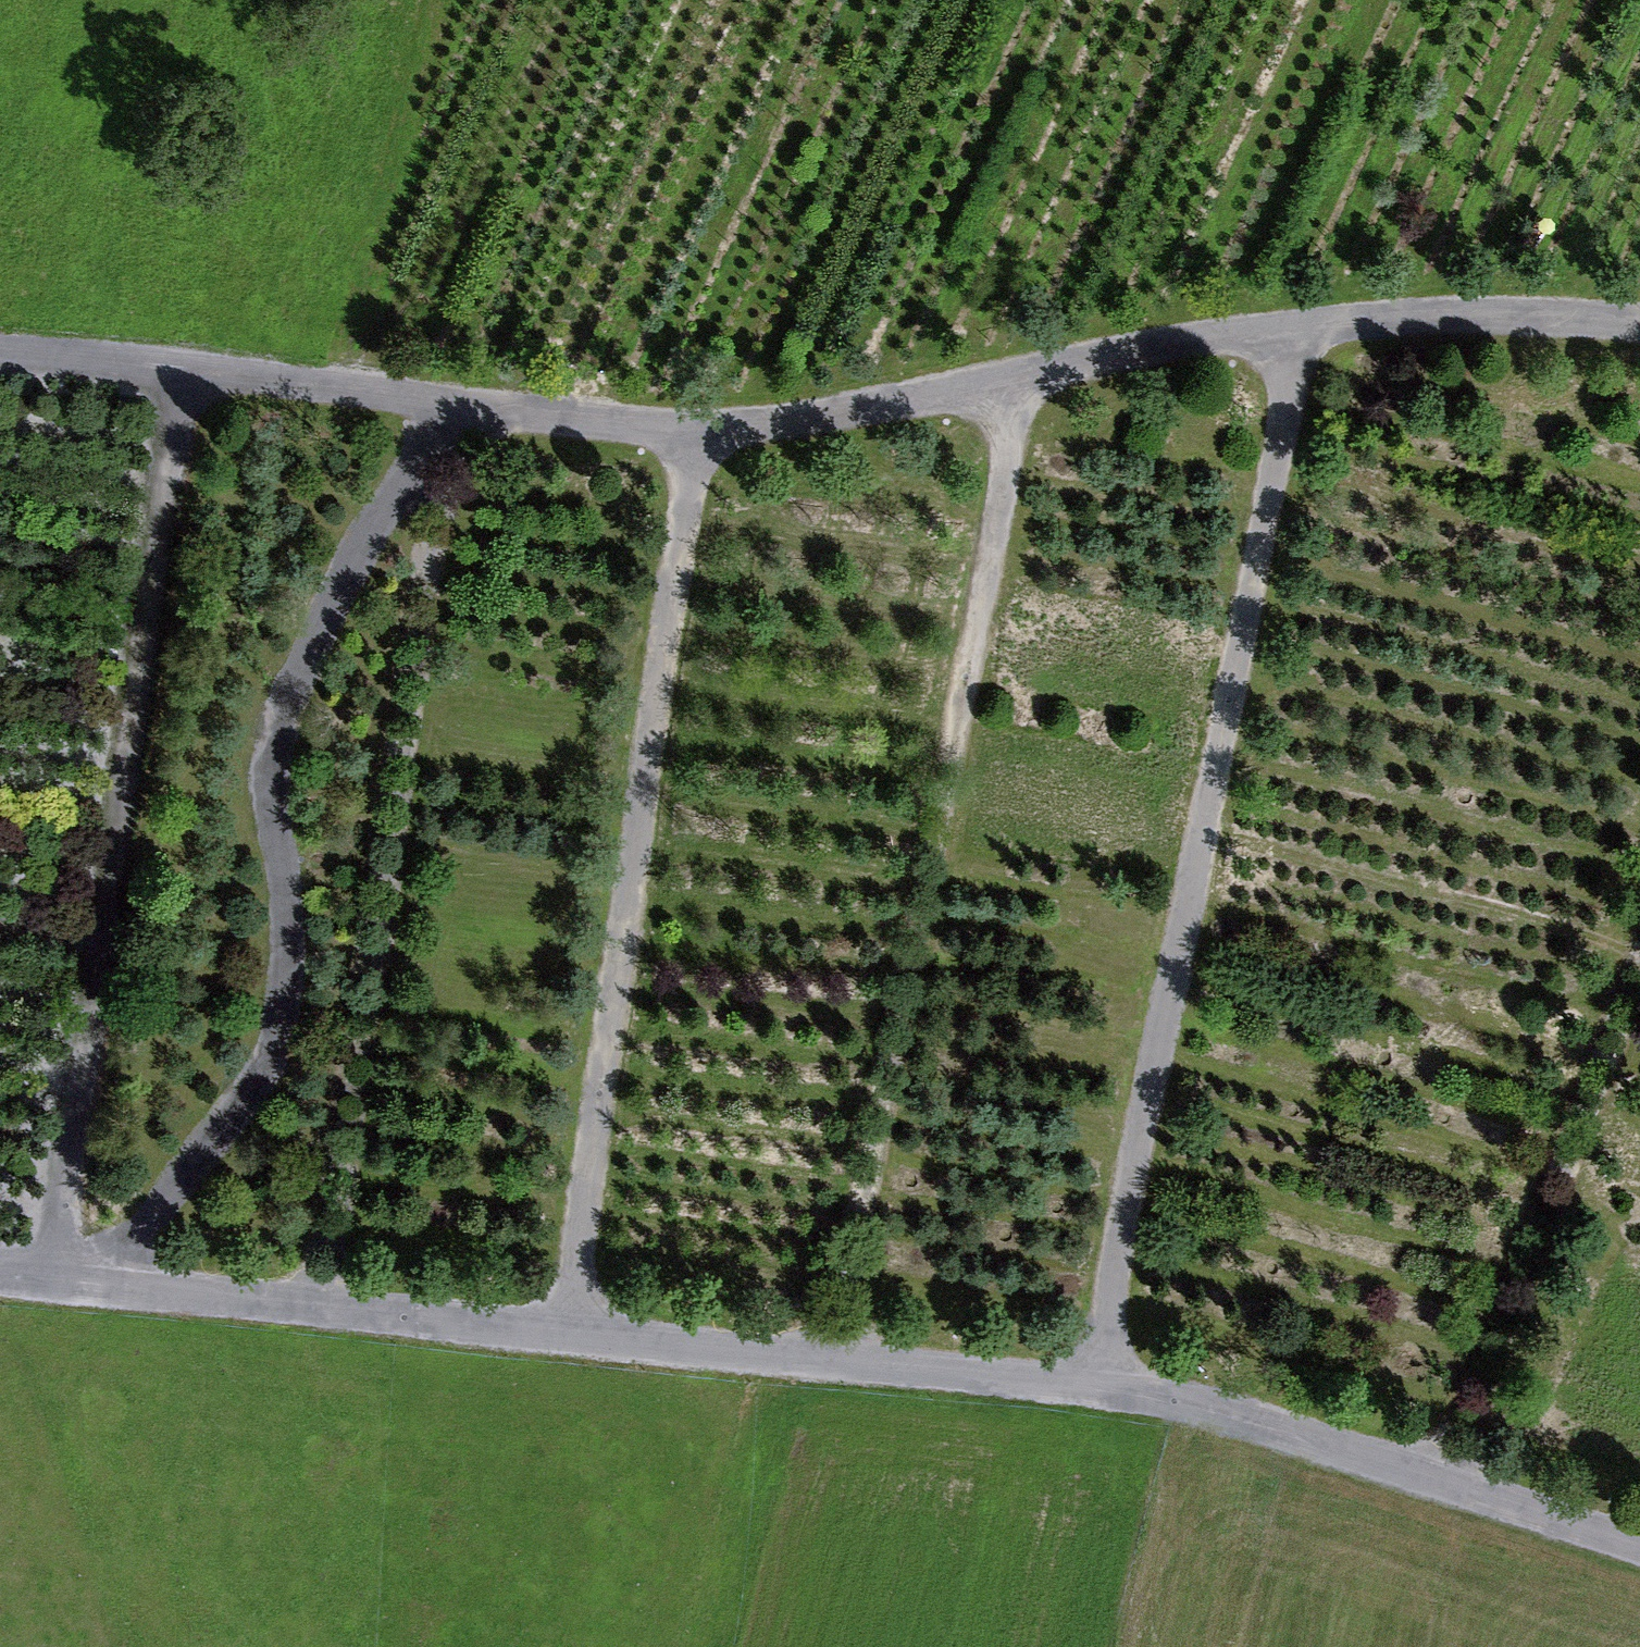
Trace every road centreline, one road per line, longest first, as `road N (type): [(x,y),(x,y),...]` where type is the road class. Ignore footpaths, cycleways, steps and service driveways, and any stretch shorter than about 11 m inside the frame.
road 1 (track): [(0,1264),(833,1356),(1258,1415),(1639,1534)]
road 2 (track): [(1639,330),(1491,323),(1284,340),(813,423),(646,435),(180,373),(0,362)]
road 3 (track): [(1284,340),(1094,1393)]
road 4 (track): [(833,1356),(1010,392)]
road 5 (track): [(67,1272),(180,373)]
road 6 (track): [(686,432),(569,1327)]
road 7 (track): [(317,1299),(447,411)]
road 8 (track): [(1639,956),(1443,1473)]

